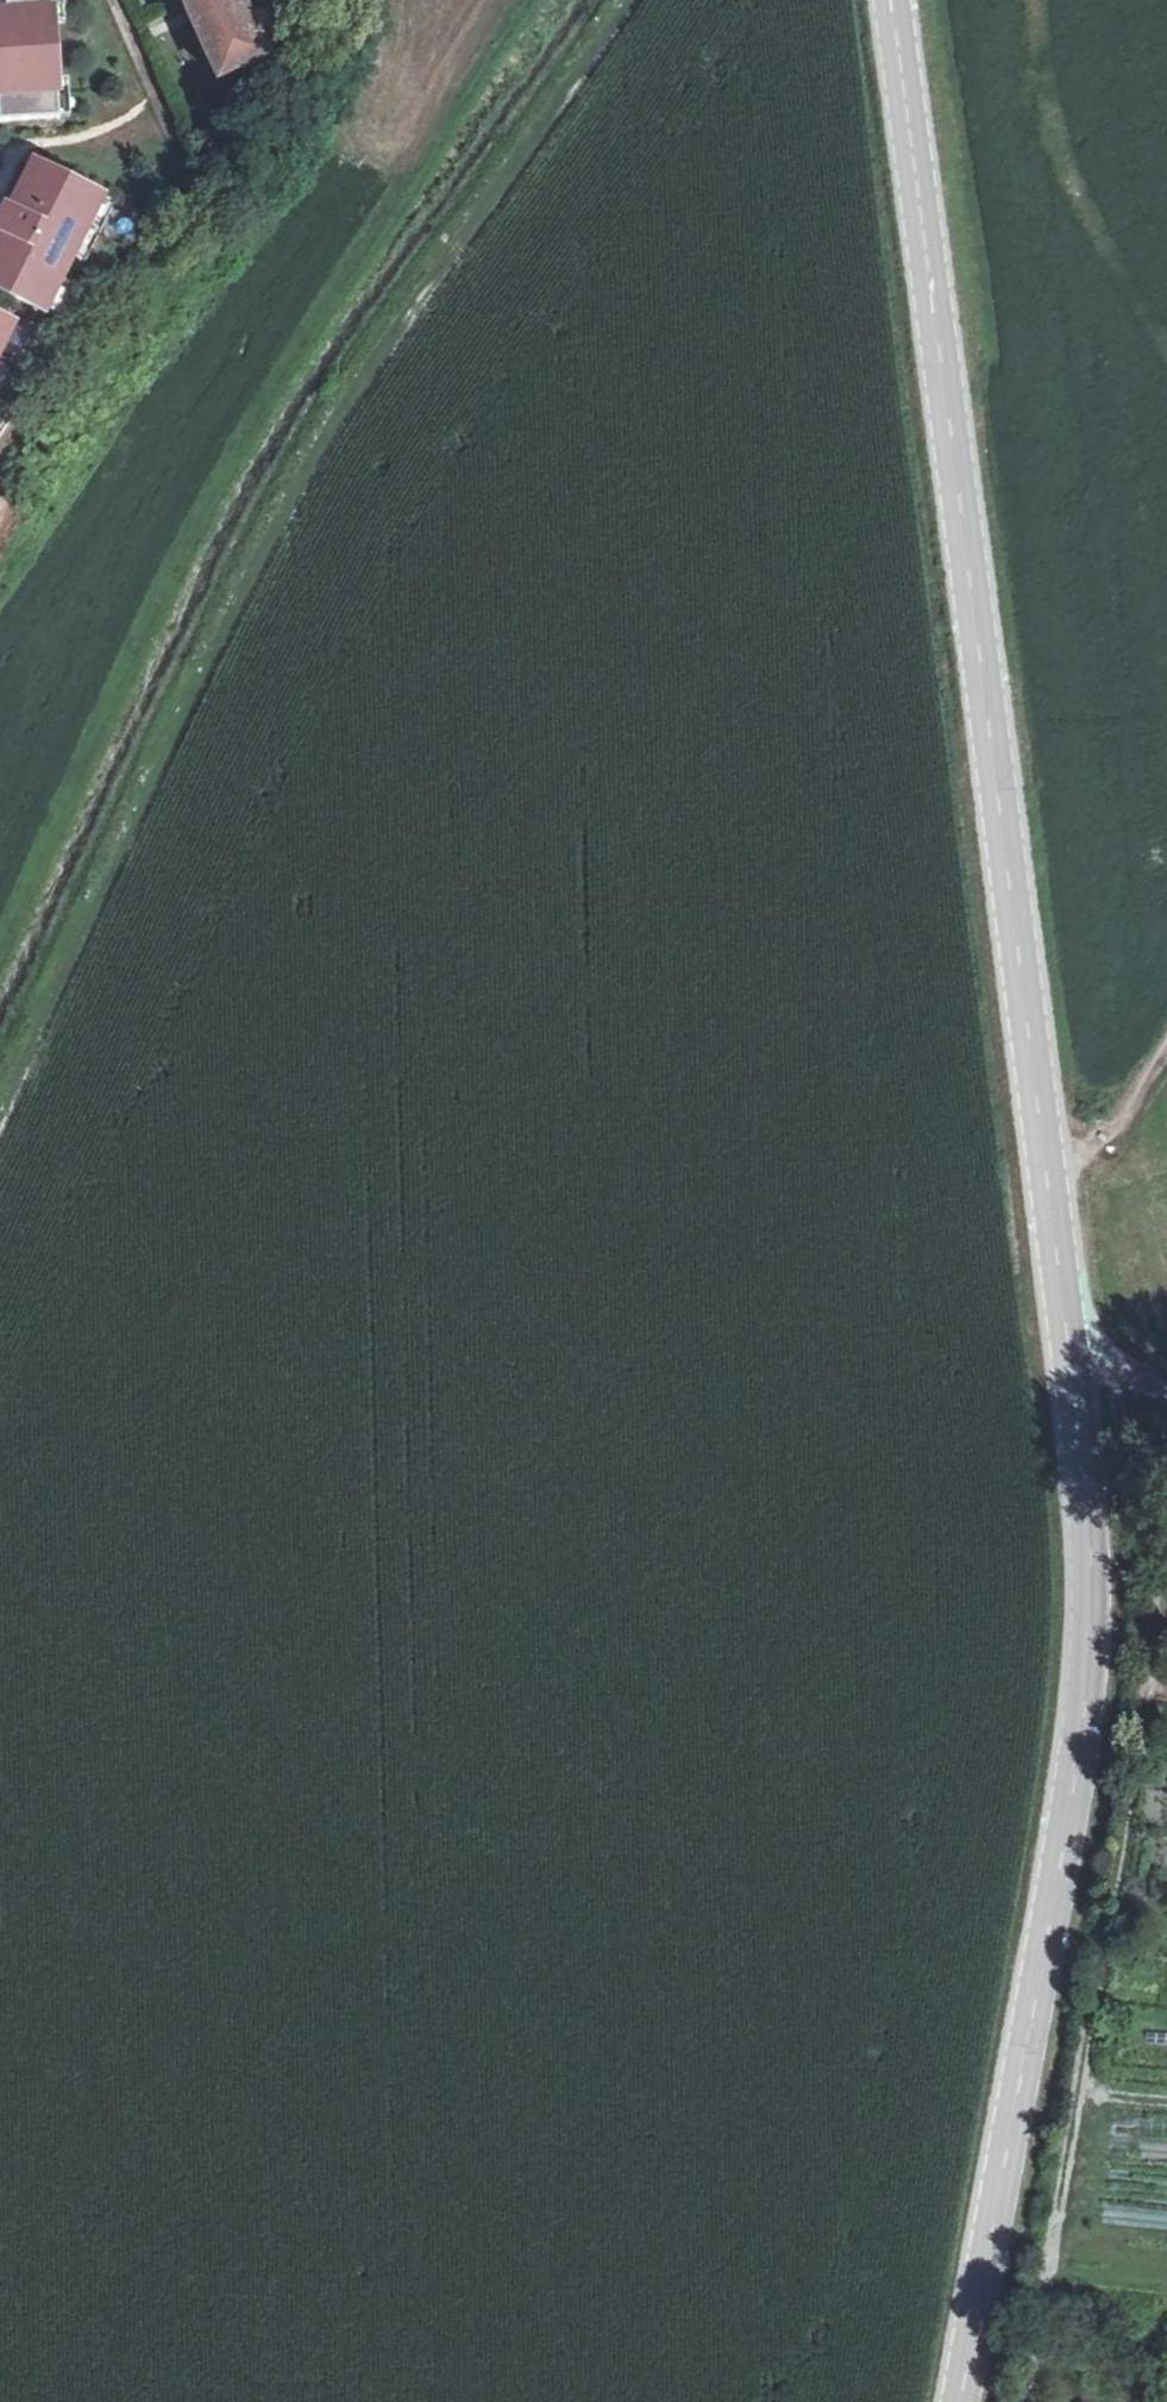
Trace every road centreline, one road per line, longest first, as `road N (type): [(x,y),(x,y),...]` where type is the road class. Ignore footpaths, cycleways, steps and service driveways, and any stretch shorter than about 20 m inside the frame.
road 1 (secondary): [(888,0),(1049,1203),(1088,1576),(1081,1707),(955,2401)]

